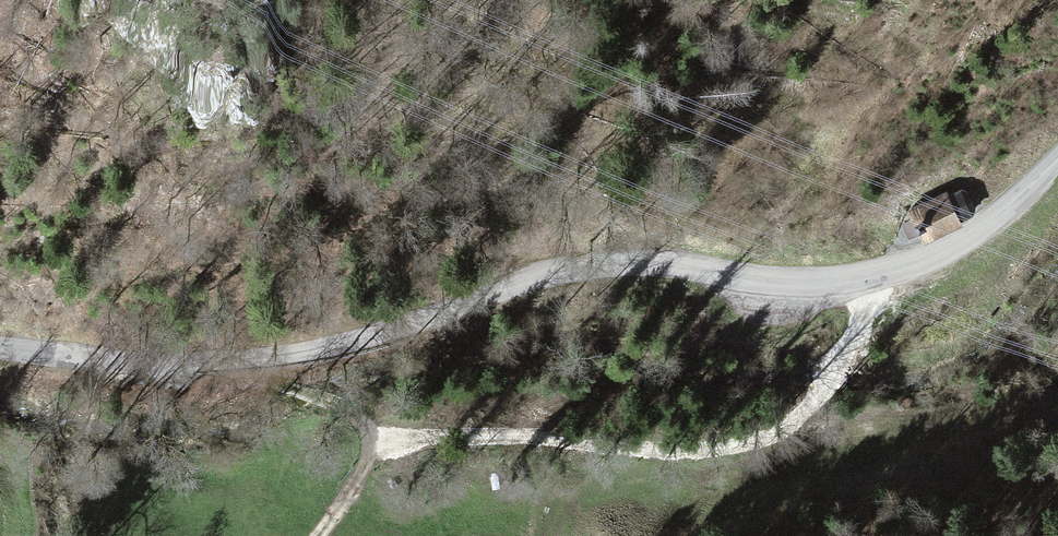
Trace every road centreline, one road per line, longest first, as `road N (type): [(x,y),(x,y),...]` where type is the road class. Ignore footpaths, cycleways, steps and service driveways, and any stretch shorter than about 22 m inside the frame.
road 1 (tertiary): [(1057,159),(945,250),(852,278),(791,281),(680,265),(604,265),(537,279),(361,339),(261,357),(165,365),(0,348)]
road 2 (track): [(880,273),(813,402),(763,440),(669,450),(489,436),(370,446)]
road 3 (track): [(165,365),(191,382),(301,391),(361,420),(370,446),(319,535)]

